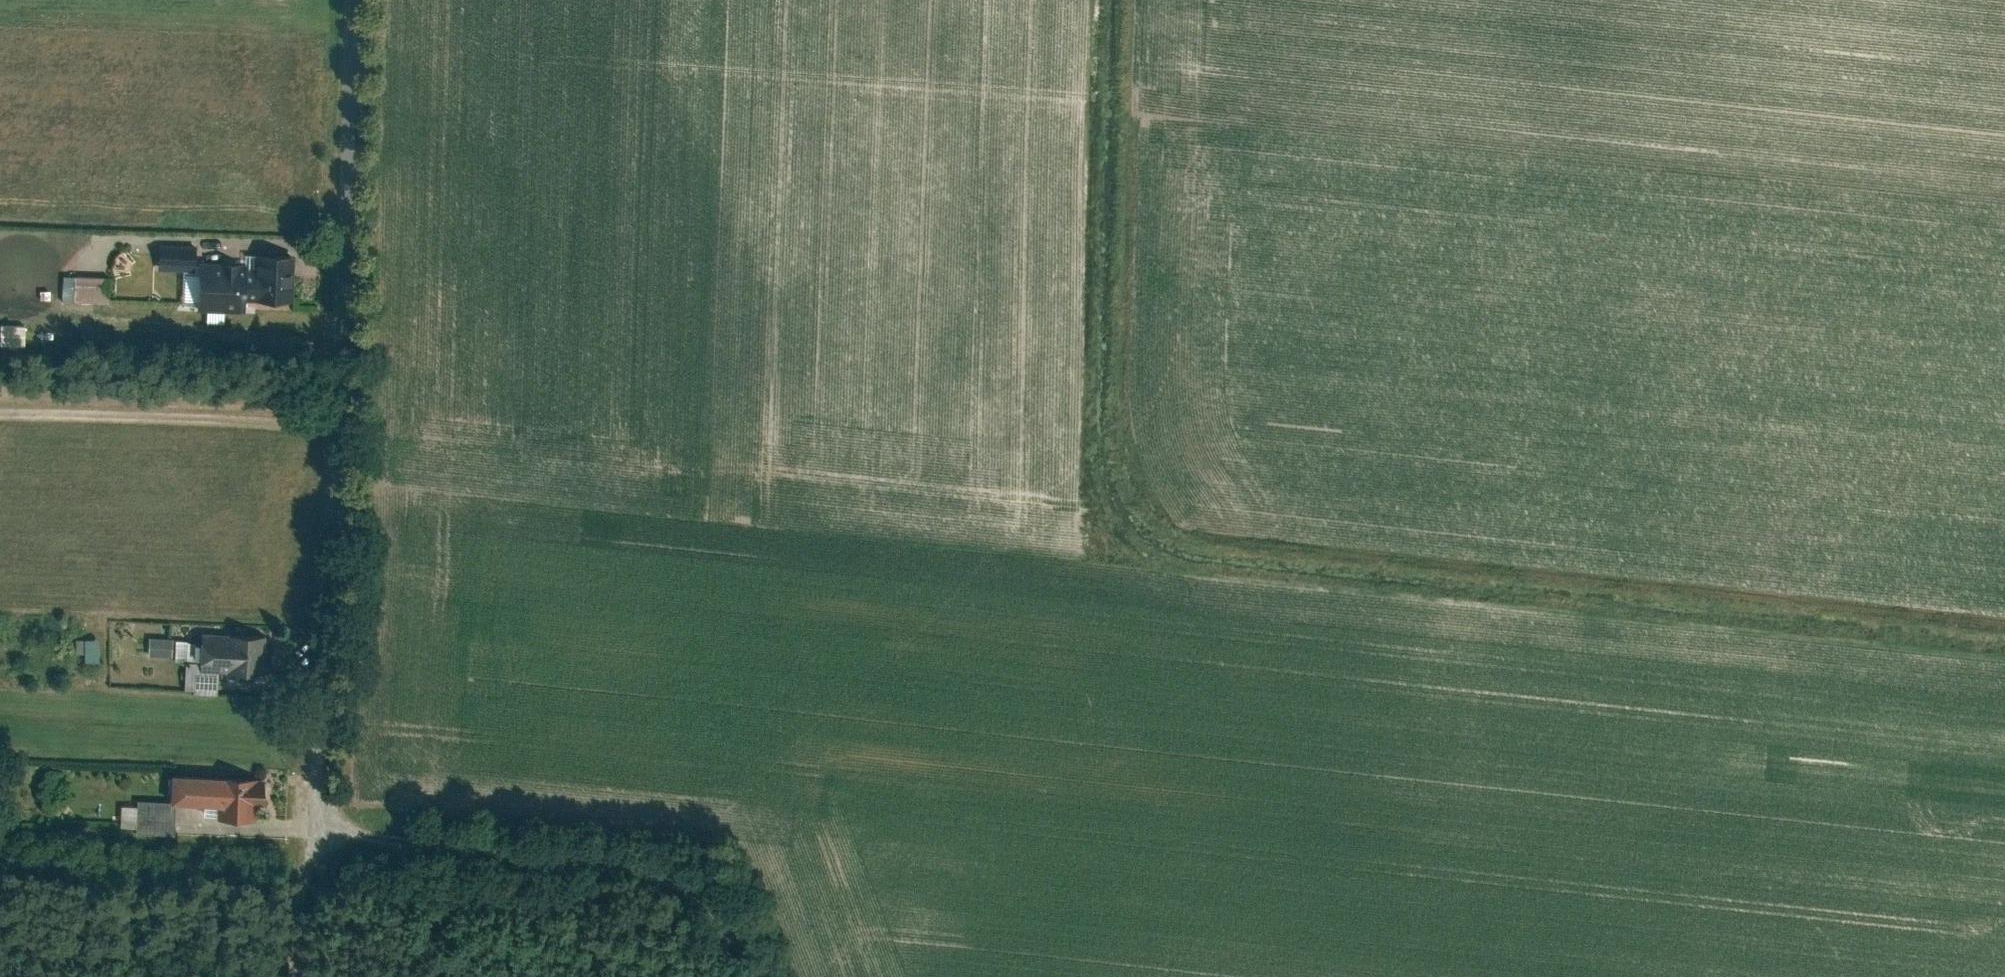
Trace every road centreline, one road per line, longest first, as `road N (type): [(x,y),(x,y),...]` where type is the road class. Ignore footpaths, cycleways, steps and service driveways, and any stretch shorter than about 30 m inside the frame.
road 1 (residential): [(350,0),(312,832)]
road 2 (track): [(312,832),(577,858),(648,877),(704,900),(728,925),(747,976)]

